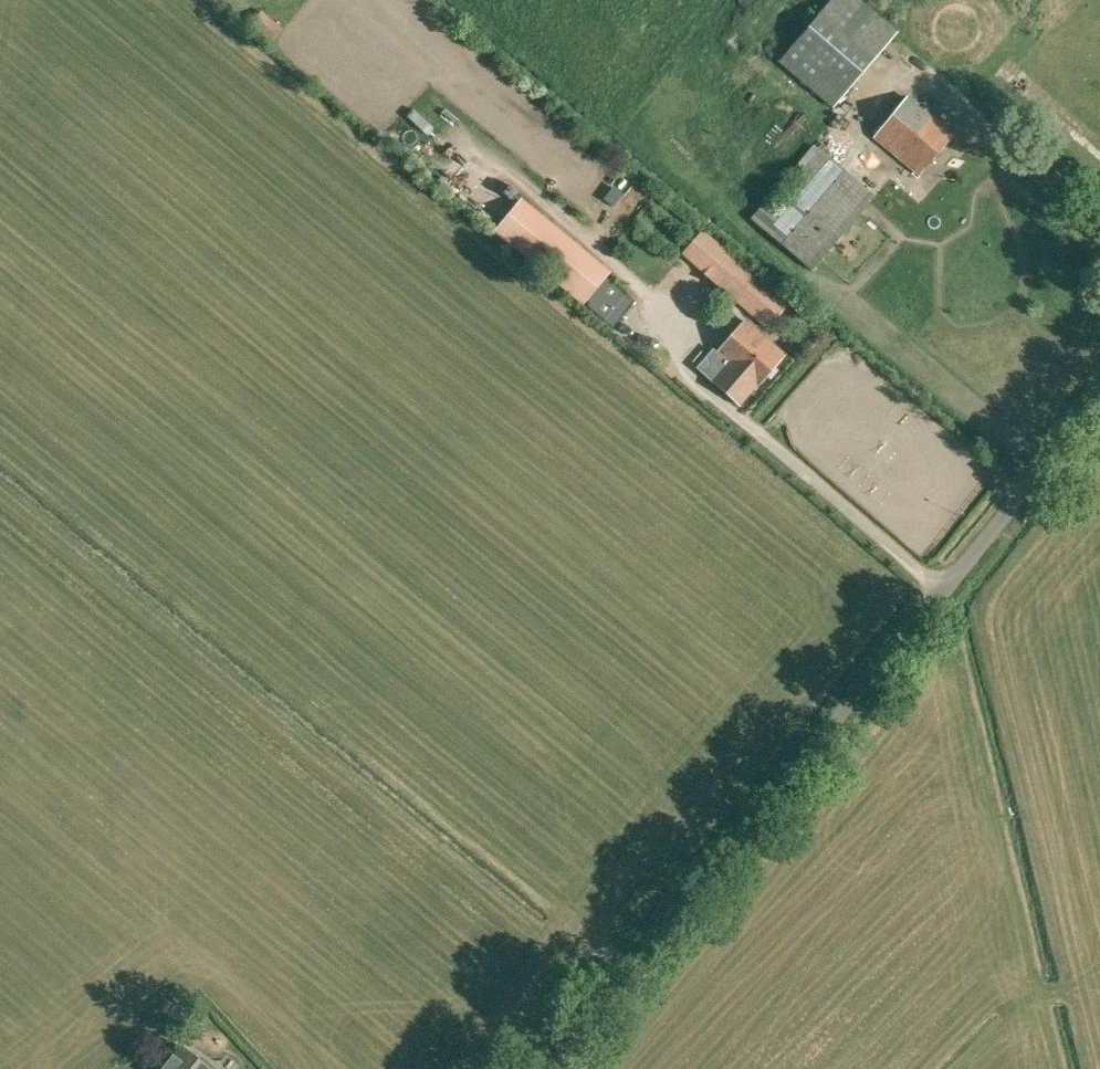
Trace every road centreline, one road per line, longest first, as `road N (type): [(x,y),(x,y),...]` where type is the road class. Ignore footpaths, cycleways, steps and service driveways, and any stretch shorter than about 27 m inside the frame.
road 1 (unclassified): [(548,1068),(1099,398)]

